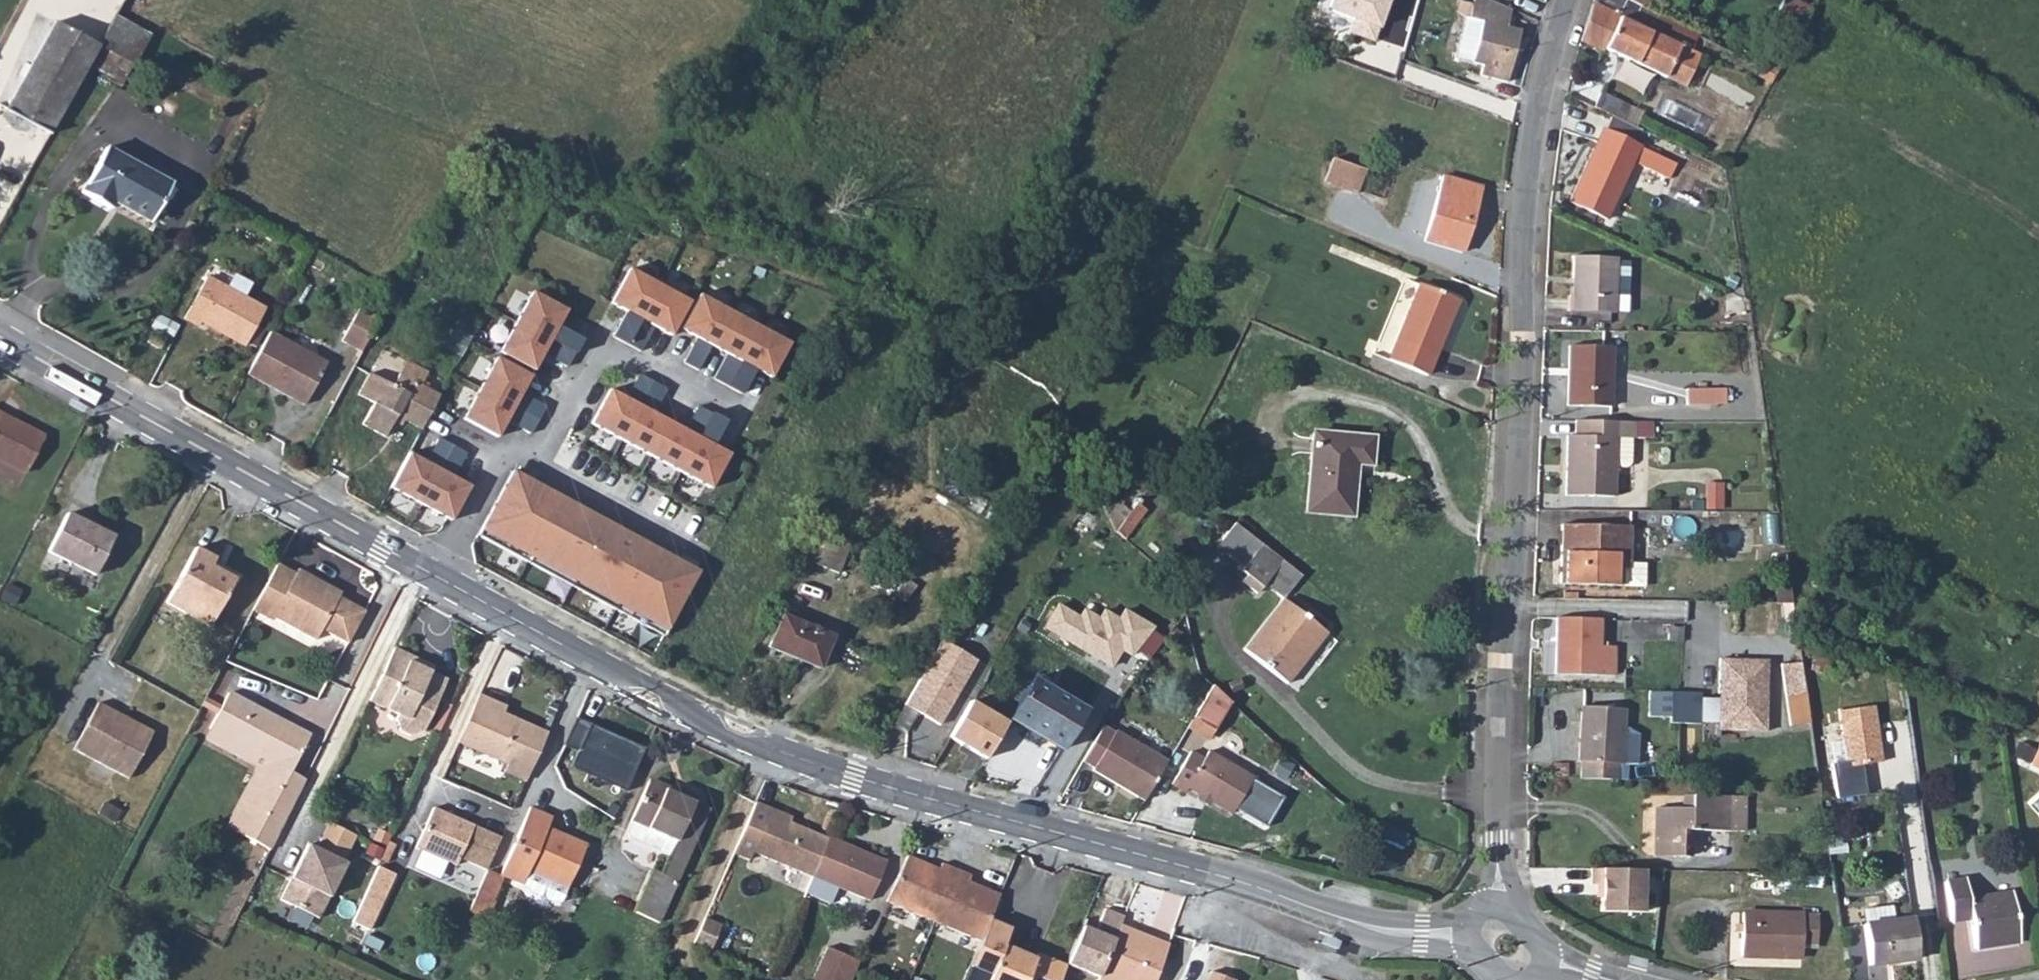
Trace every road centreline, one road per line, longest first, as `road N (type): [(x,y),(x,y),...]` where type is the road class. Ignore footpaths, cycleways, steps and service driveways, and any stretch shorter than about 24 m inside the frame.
road 1 (residential): [(1498,904),(1529,210),(1538,131),(1574,0)]
road 2 (secondary): [(0,338),(491,609),(742,736)]
road 3 (secondary): [(1469,931),(1380,927),(852,776),(742,736)]

